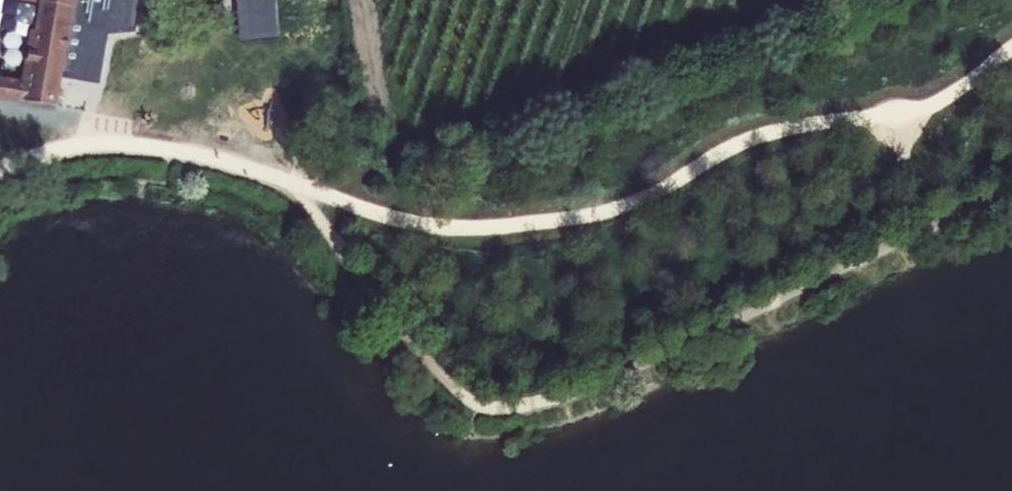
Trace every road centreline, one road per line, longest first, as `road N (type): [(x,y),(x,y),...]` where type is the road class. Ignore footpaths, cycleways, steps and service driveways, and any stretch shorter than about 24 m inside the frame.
road 1 (track): [(111,0),(71,140)]

